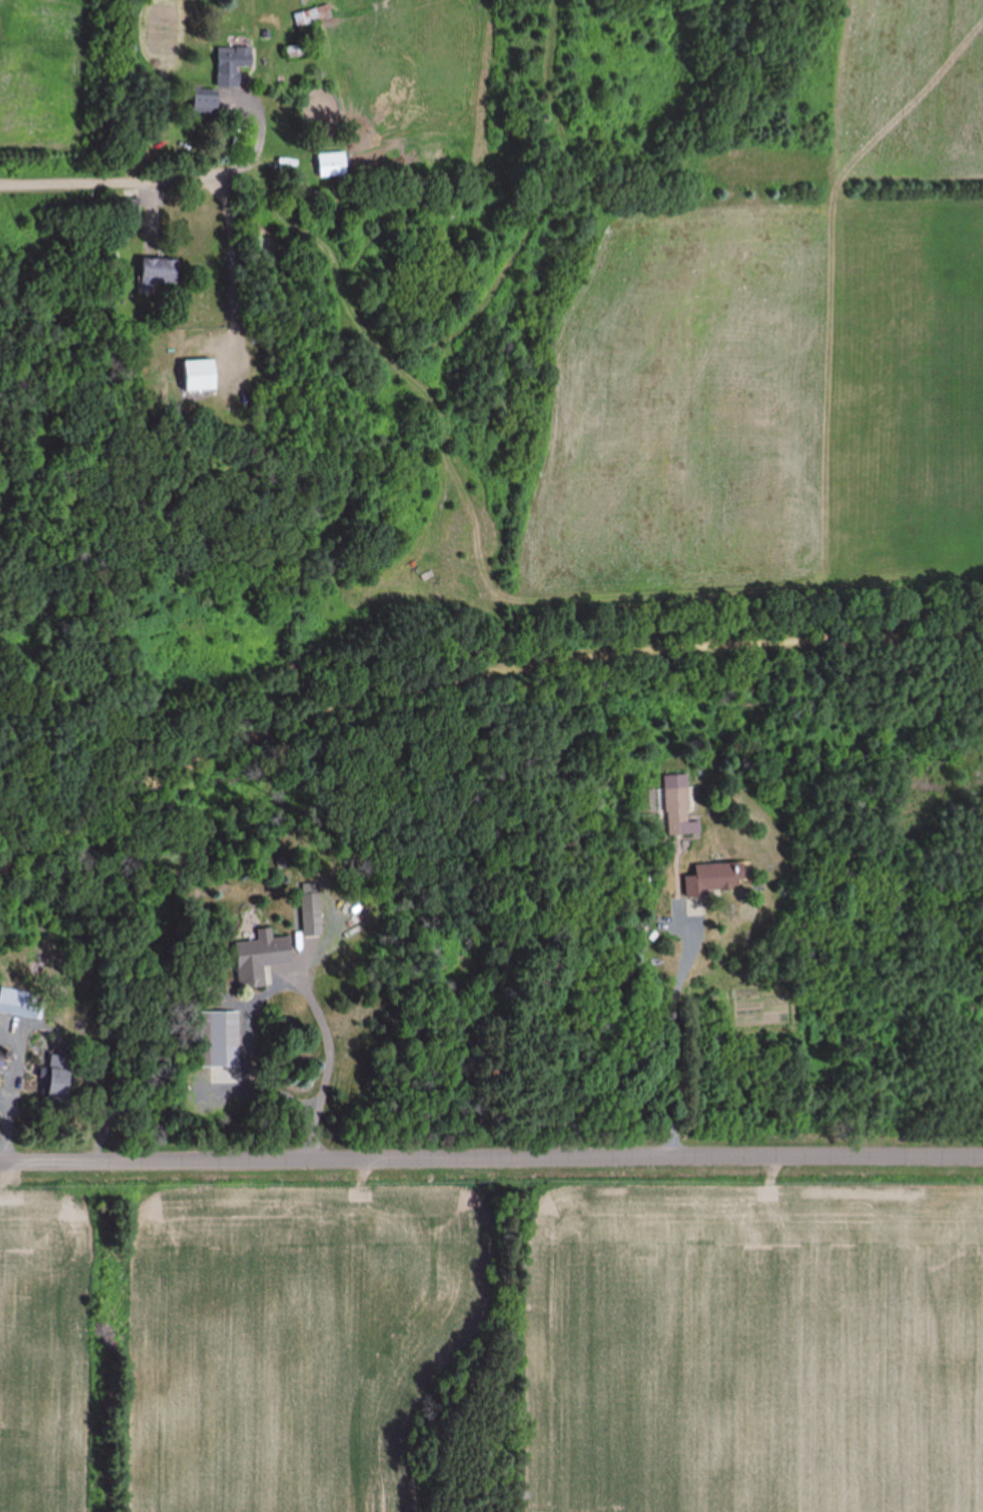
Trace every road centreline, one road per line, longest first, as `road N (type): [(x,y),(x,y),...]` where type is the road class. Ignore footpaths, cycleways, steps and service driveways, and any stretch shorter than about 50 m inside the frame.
road 1 (residential): [(0,1163),(982,1152)]

